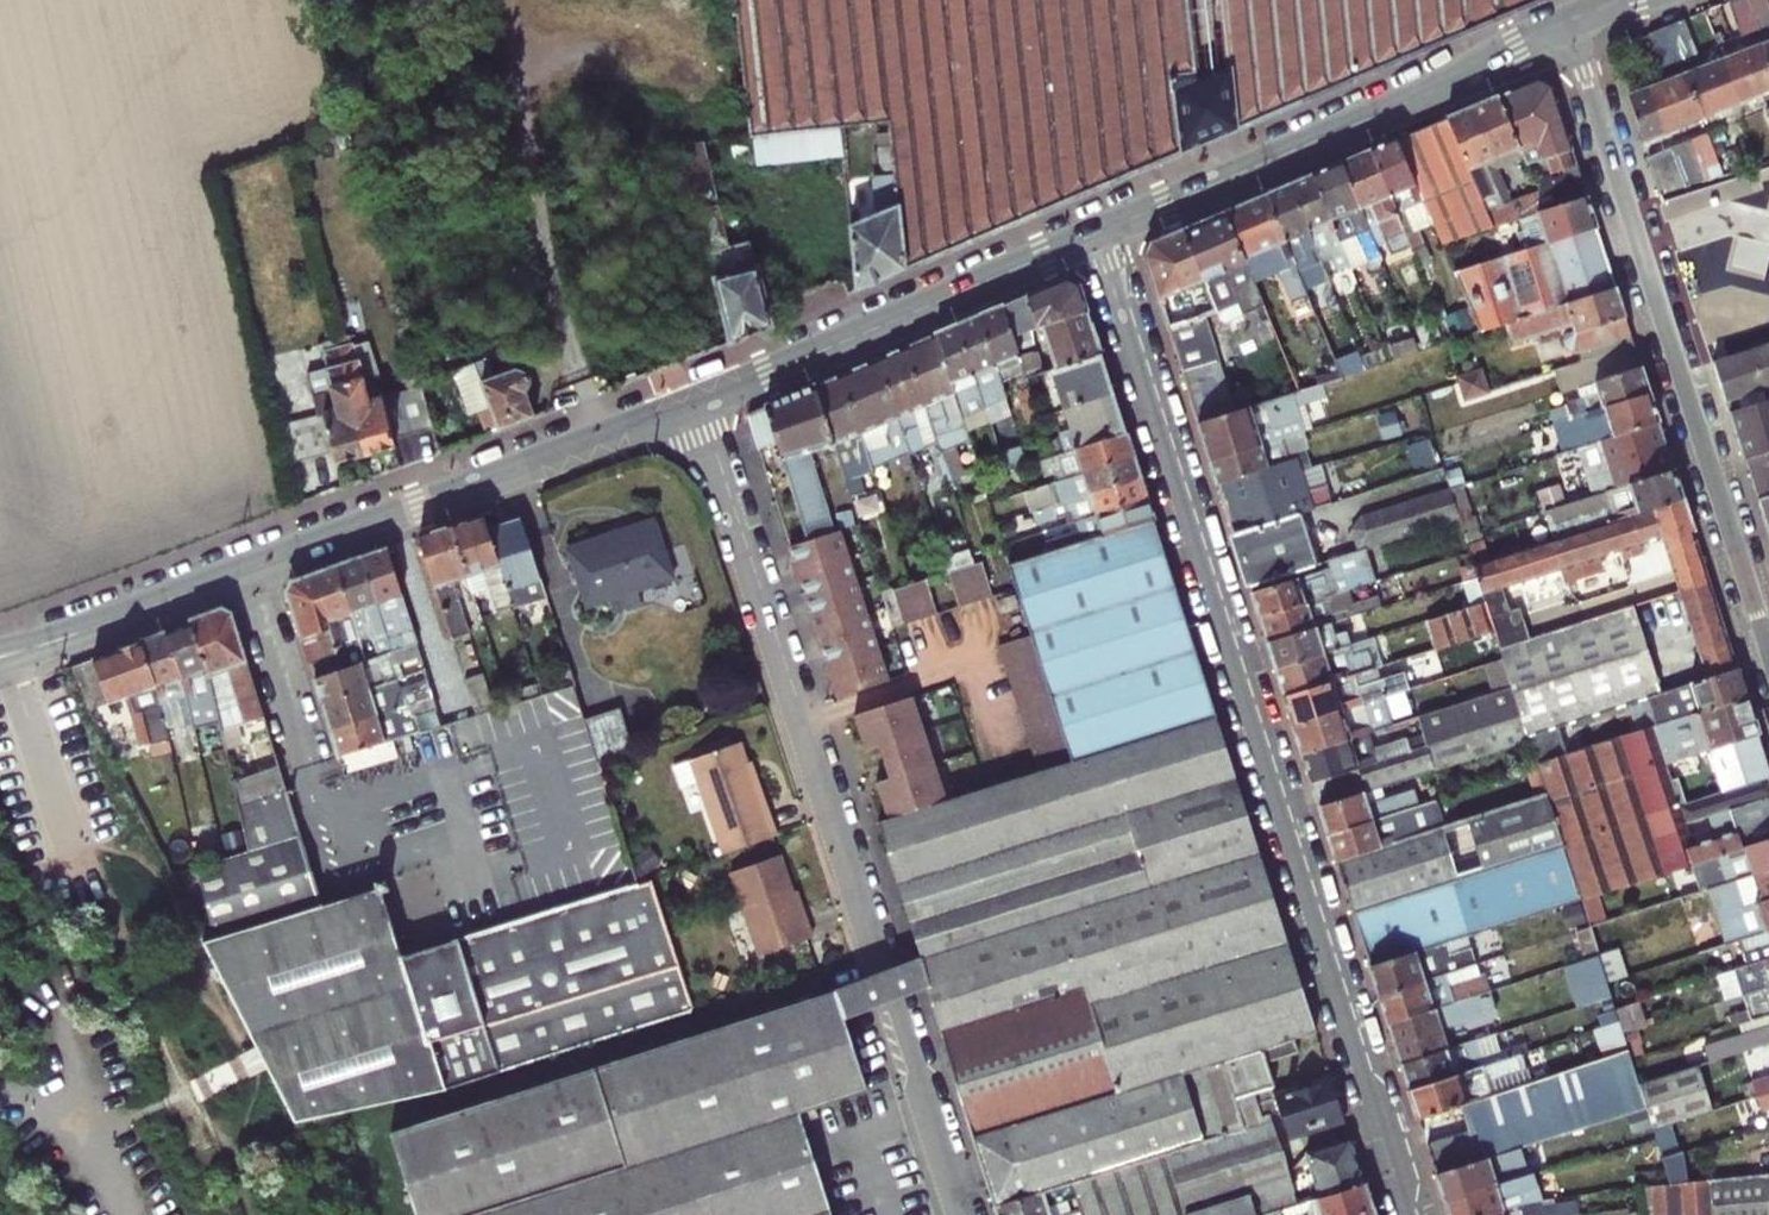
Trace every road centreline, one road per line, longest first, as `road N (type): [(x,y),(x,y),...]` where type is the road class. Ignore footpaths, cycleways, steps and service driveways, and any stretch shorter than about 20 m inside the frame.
road 1 (residential): [(1101,231),(1408,1214)]
road 2 (residential): [(698,402),(967,1214)]
road 3 (secondary): [(0,656),(698,402)]
road 4 (residential): [(1768,656),(1565,21)]
road 5 (secondary): [(1101,231),(1405,103),(1565,21)]
road 6 (secondary): [(698,402),(1101,231)]

